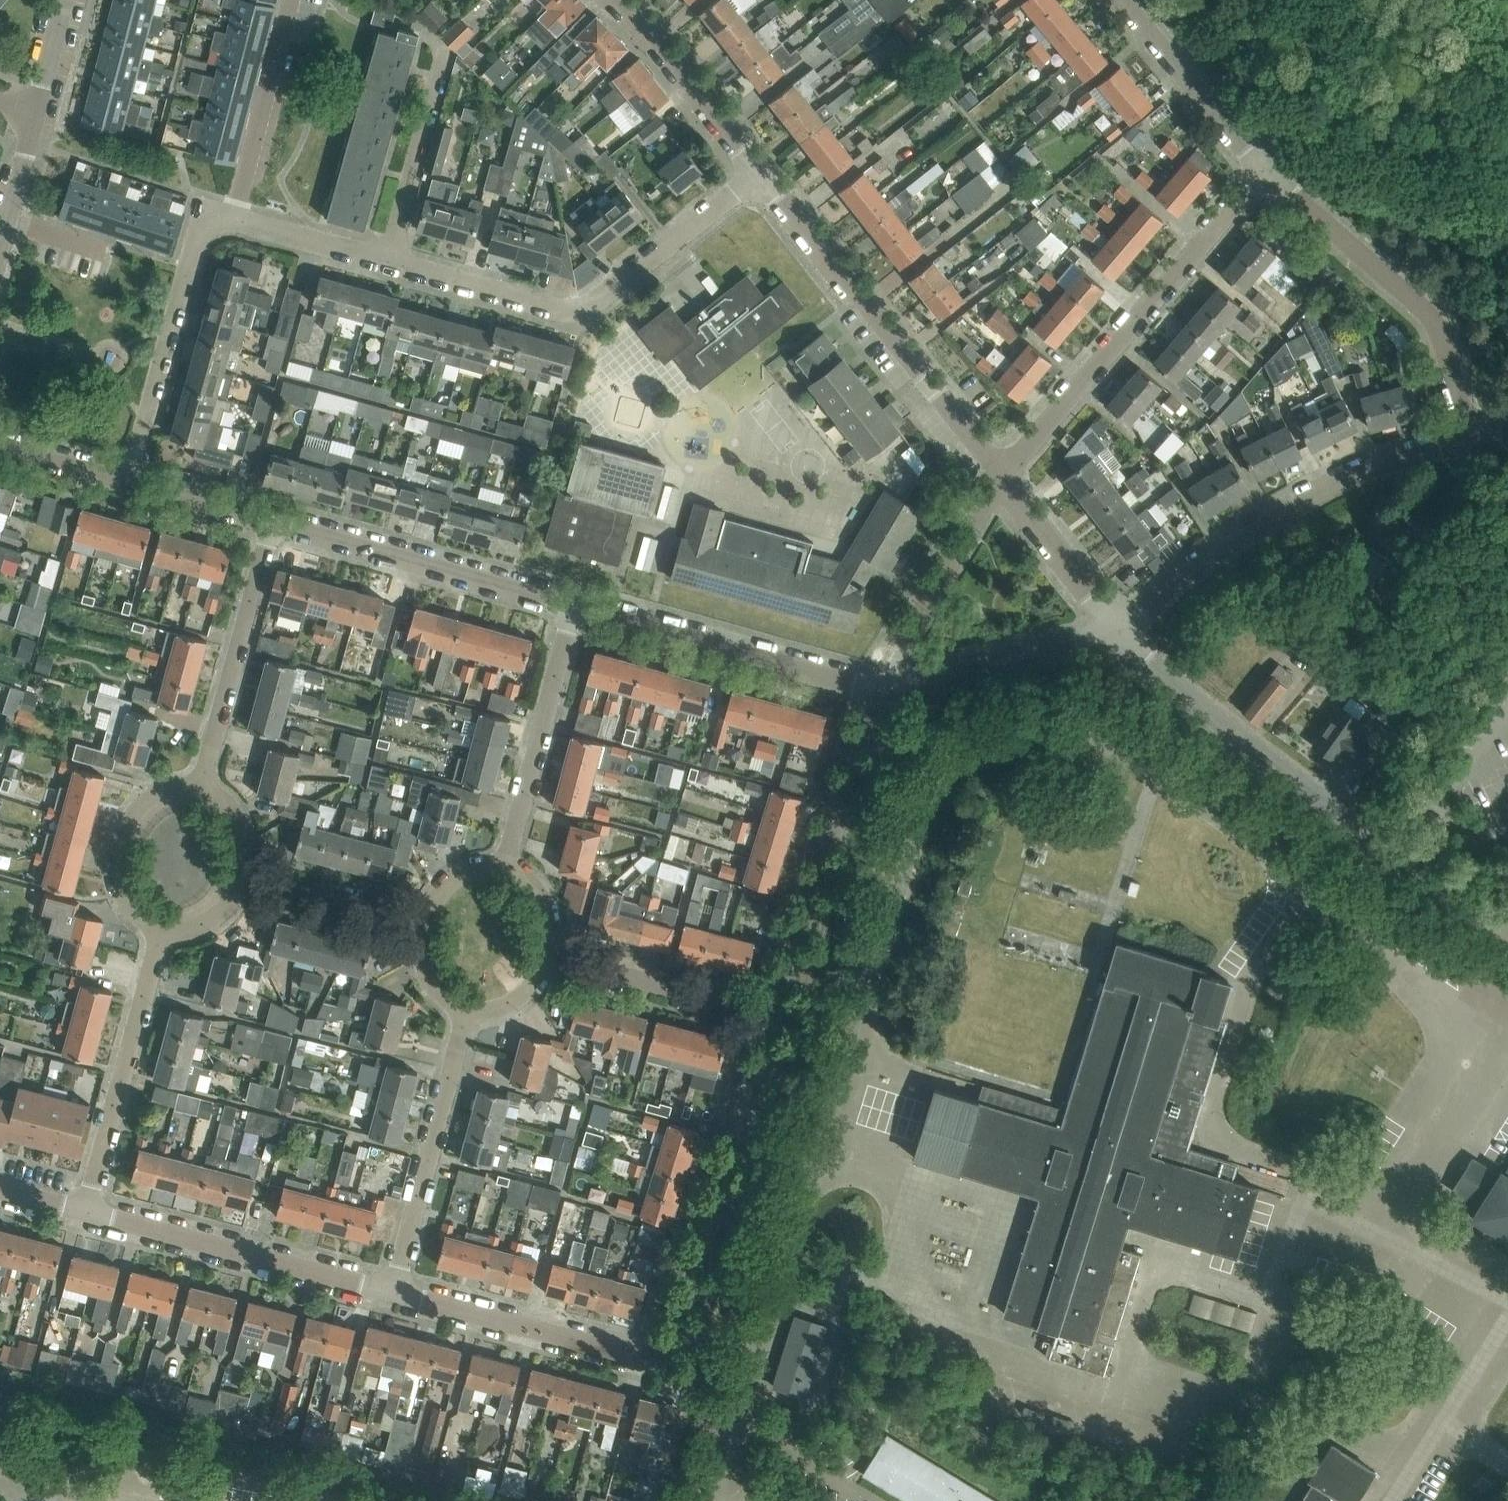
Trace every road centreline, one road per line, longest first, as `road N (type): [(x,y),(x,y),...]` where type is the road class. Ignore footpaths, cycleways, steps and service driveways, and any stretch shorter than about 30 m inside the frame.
road 1 (unclassified): [(1507,921),(1261,752),(1119,630)]
road 2 (residential): [(389,262),(583,308),(762,173)]
road 3 (residential): [(1119,630),(1208,556),(1298,501),(1366,469),(1468,440)]
road 4 (residential): [(1002,475),(1264,174)]
road 5 (residential): [(1002,475),(762,173)]
road 6 (residential): [(1468,440),(1456,381),(1419,305),(1264,174)]
road 7 (residential): [(673,1347),(773,1015)]
road 8 (residential): [(773,1015),(876,690)]
road 9 (residential): [(393,1291),(86,1212)]
road 10 (residential): [(576,607),(274,523)]
road 11 (residential): [(876,690),(576,607)]
road 12 (residential): [(128,484),(195,246),(215,218),(234,220)]
road 13 (residential): [(86,1212),(162,931)]
road 14 (residential): [(673,1347),(648,1358),(393,1291)]
road 15 (residential): [(393,1291),(468,1014)]
road 16 (residential): [(202,785),(274,523)]
road 17 (residential): [(505,869),(576,607)]
road 18 (residential): [(876,690),(1119,630)]
road 19 (residential): [(876,690),(1002,475)]
road 20 (residential): [(773,1015),(547,954)]
road 21 (residential): [(234,220),(291,0)]
road 22 (residential): [(762,173),(615,0)]
road 23 (residential): [(1264,174),(1125,0)]
road 24 (residential): [(389,262),(446,50)]
road 25 (residential): [(162,931),(124,891),(123,835),(154,796),(202,785)]
road 26 (residential): [(1119,630),(1002,475)]
road 27 (residential): [(427,923),(242,873)]
road 28 (residential): [(234,220),(389,262)]
road 29 (residential): [(274,523),(128,484)]
road 30 (residential): [(0,248),(36,112)]
road 31 (residential): [(128,484),(0,447)]

